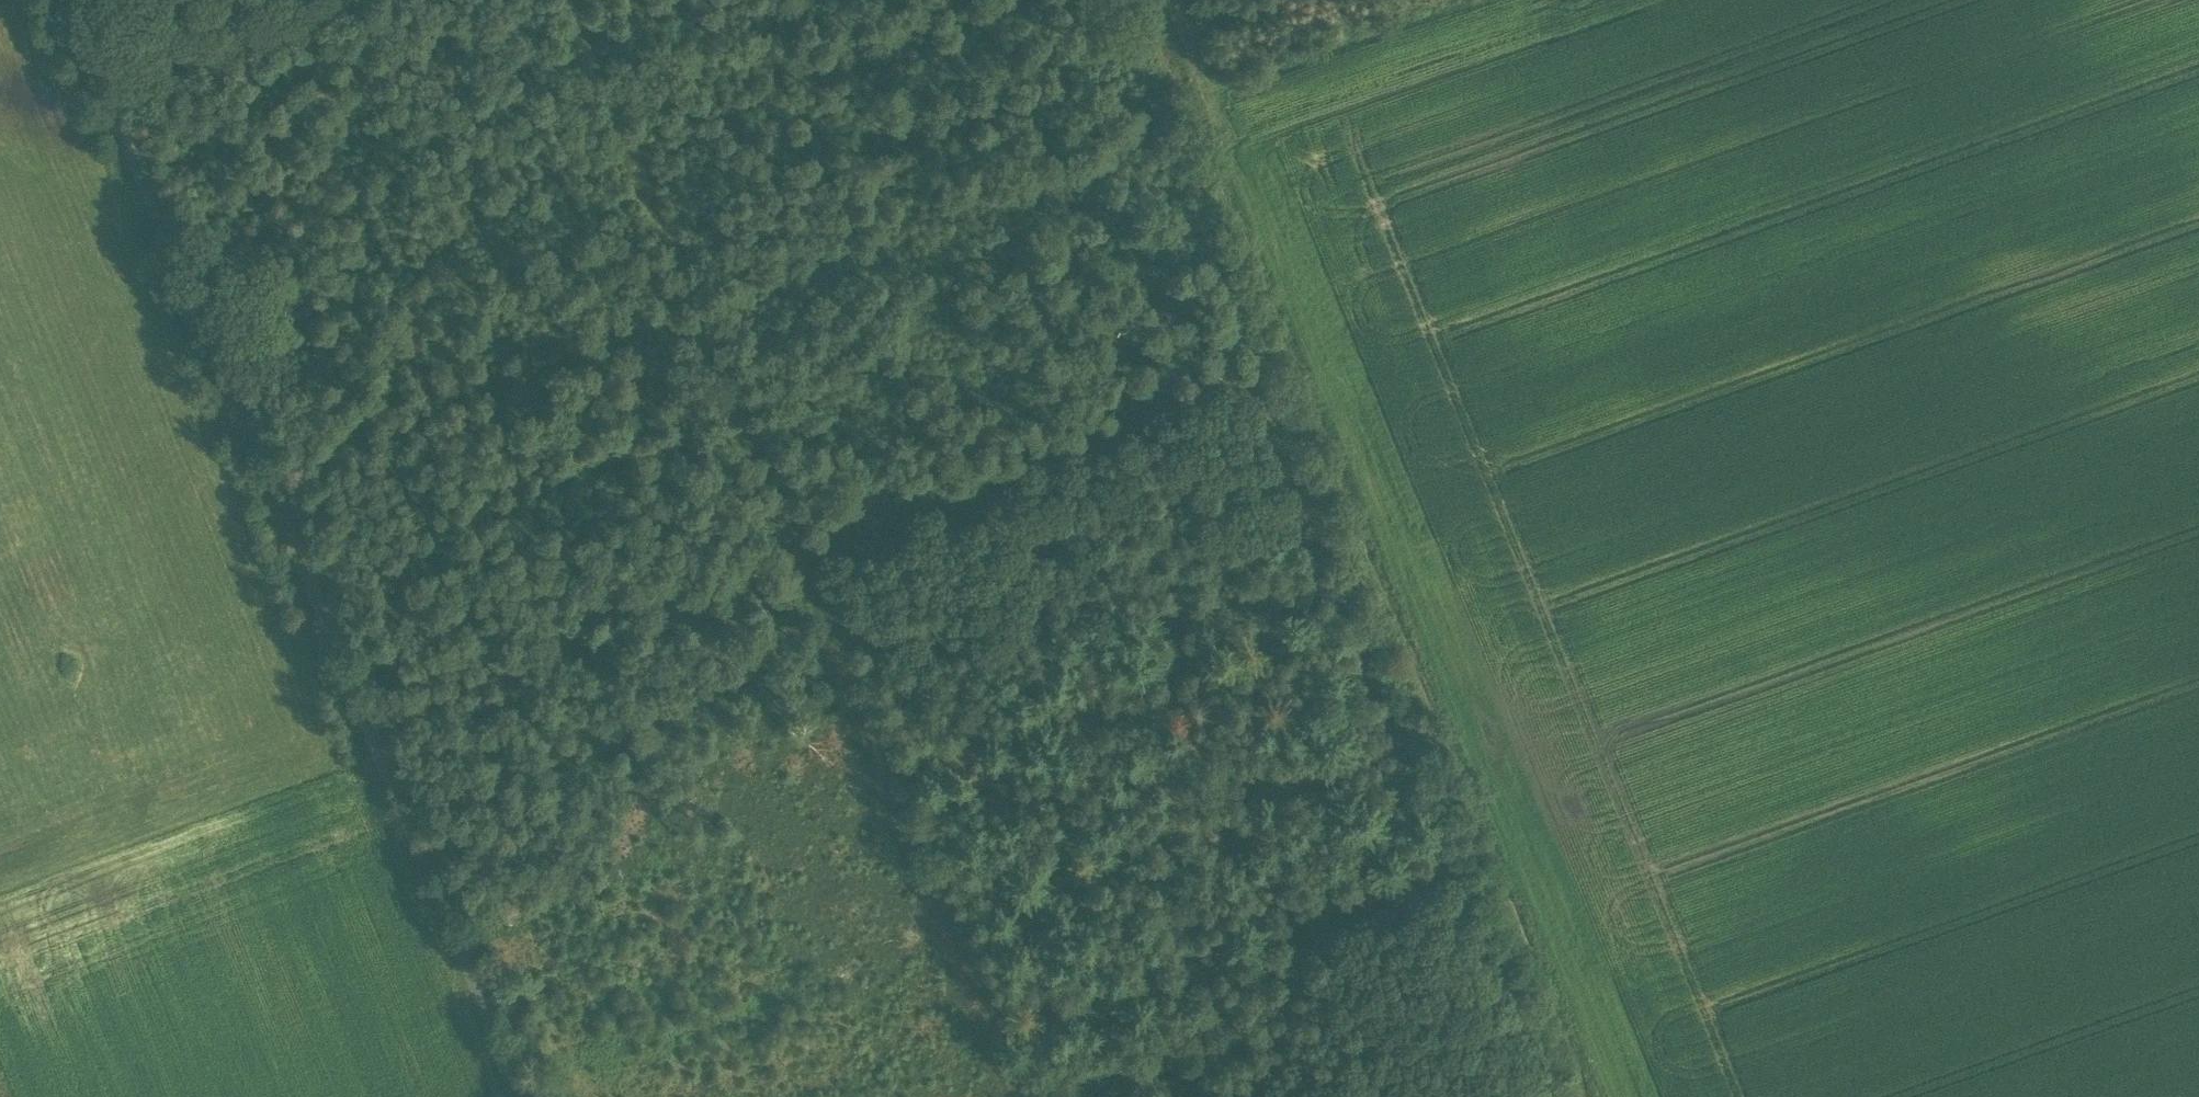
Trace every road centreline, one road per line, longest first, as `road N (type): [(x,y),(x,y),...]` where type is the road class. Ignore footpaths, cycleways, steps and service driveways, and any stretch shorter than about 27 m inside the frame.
road 1 (unclassified): [(68,0),(521,1096)]

